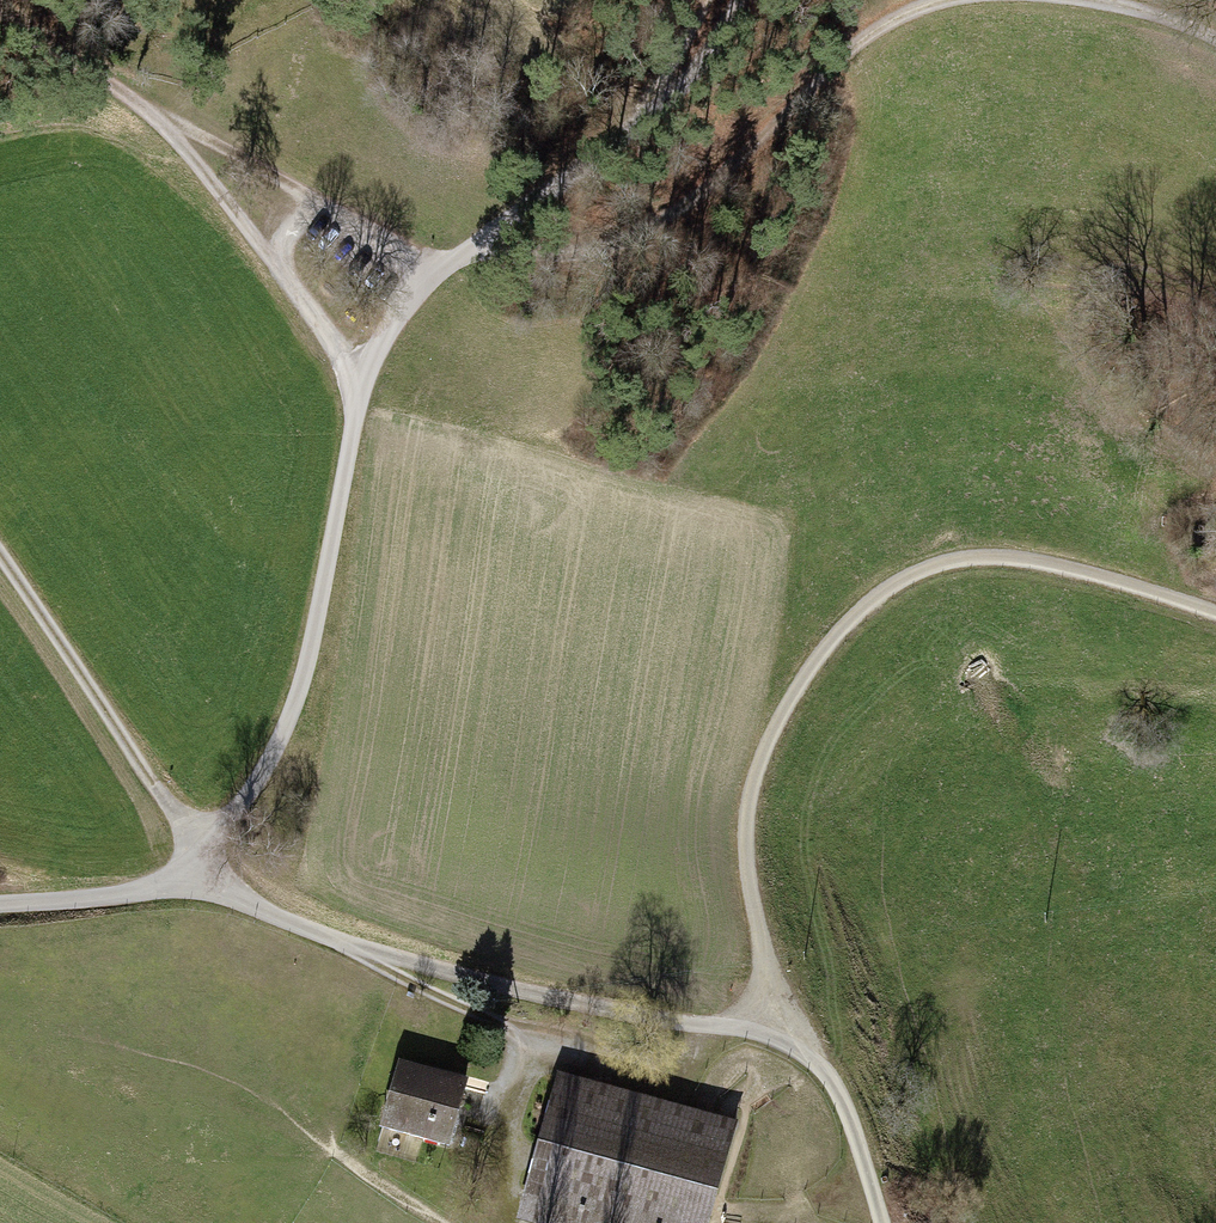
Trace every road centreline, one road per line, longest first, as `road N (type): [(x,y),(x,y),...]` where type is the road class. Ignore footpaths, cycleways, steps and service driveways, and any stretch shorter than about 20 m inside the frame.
road 1 (track): [(1215,615),(1017,559),(935,566),(859,614),(789,703),(753,784),(748,867),(771,985),(771,1037)]
road 2 (track): [(199,853),(259,776),(299,691),(357,403),(375,351),(435,276),(579,169)]
road 3 (track): [(771,1037),(570,1001),(346,942),(242,898),(199,853)]
road 4 (track): [(493,232),(507,249),(566,254),(614,242),(683,203),(867,36),(939,0)]
road 5 (track): [(0,20),(147,111),(363,383)]
road 6 (track): [(0,558),(199,853)]
road 7 (track): [(771,1037),(833,1082),(883,1222)]
road 8 (track): [(270,259),(312,201),(435,276)]
road 9 (unclassified): [(0,905),(125,891),(199,853)]
road 10 (track): [(640,121),(595,74),(526,38),(488,0)]
road 11 (track): [(147,111),(312,201)]
road 12 (track): [(739,0),(711,49),(659,105)]
road 13 (track): [(1089,0),(1215,42)]

